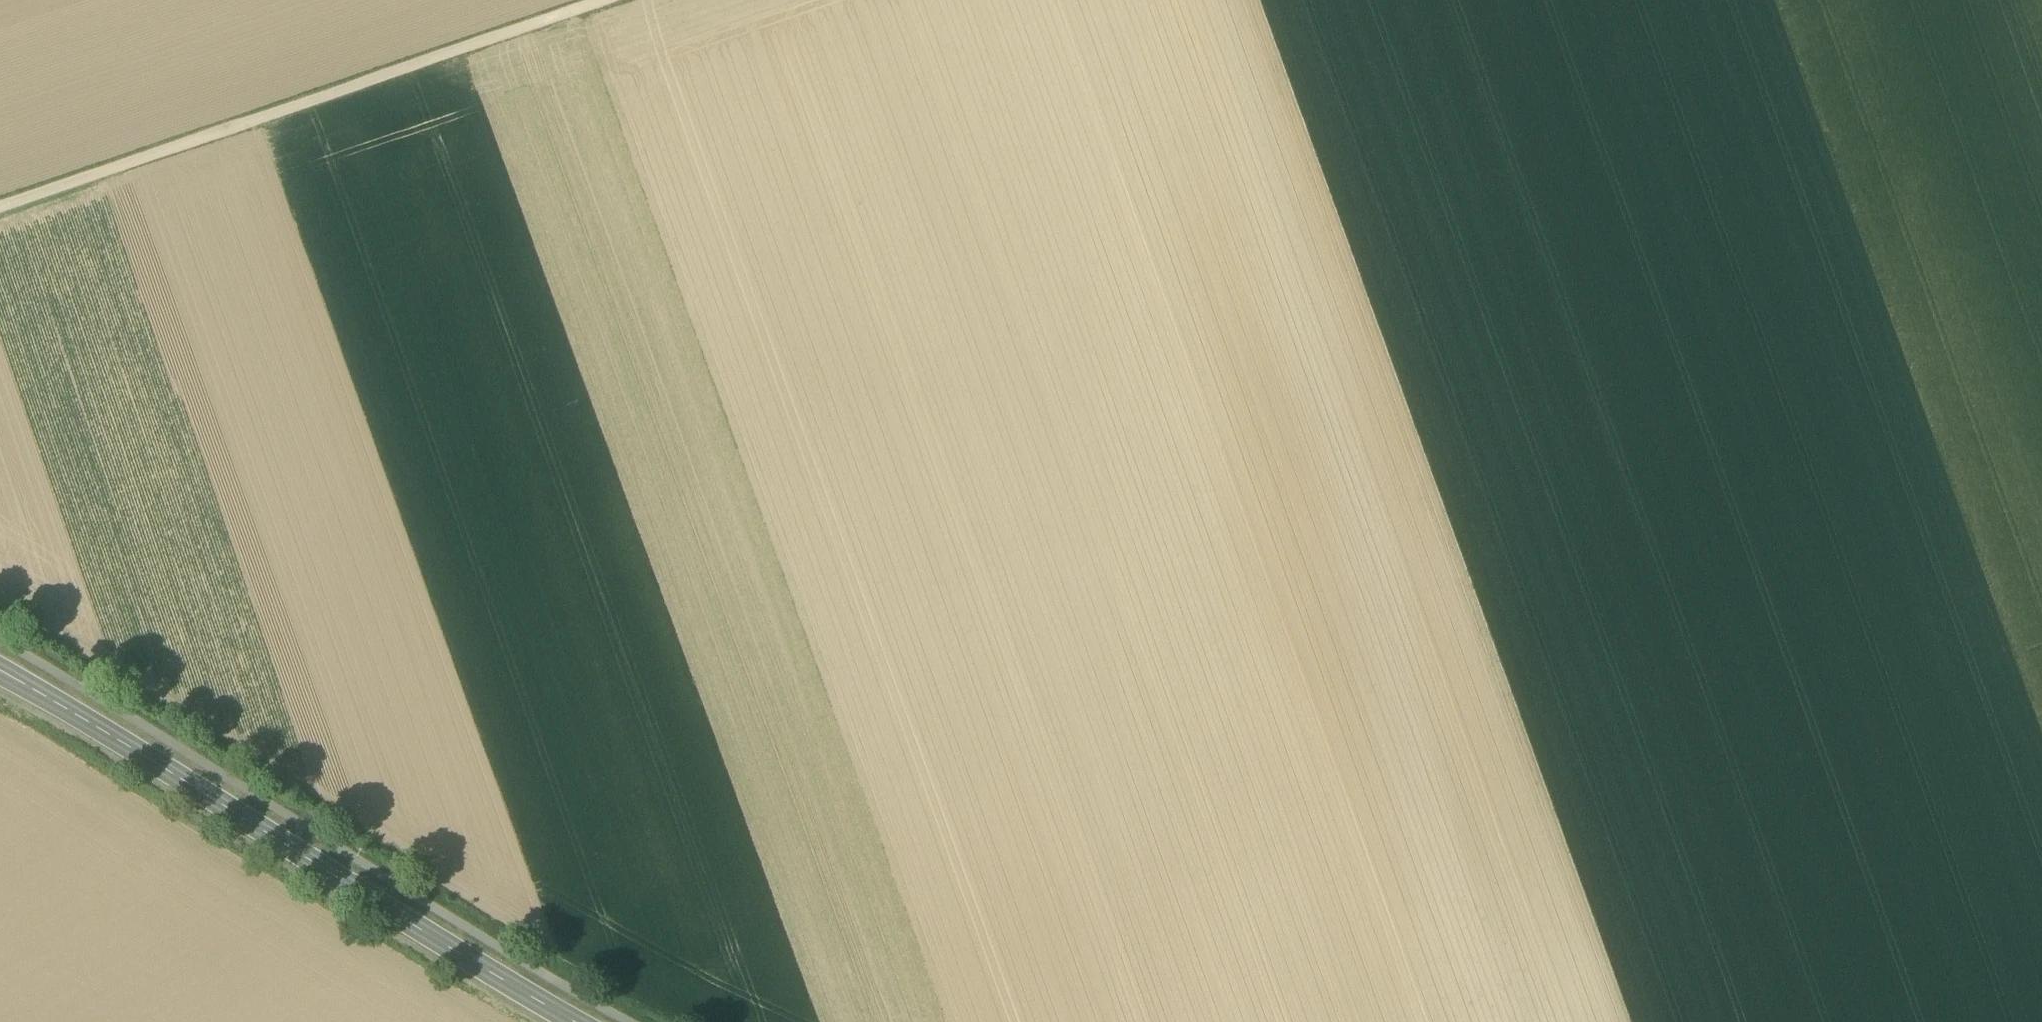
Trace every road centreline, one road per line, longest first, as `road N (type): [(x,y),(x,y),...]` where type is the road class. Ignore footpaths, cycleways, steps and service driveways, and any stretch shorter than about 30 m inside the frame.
road 1 (secondary): [(572,1021),(0,672)]
road 2 (track): [(0,207),(604,0)]

